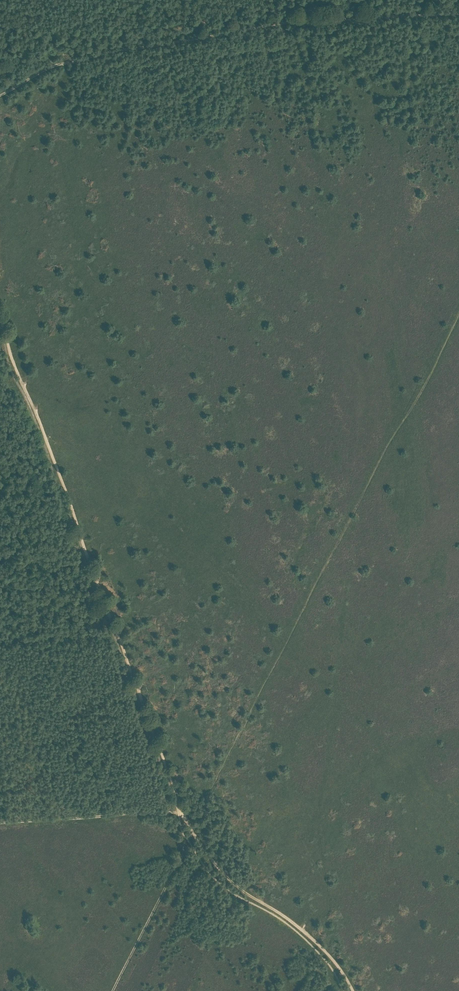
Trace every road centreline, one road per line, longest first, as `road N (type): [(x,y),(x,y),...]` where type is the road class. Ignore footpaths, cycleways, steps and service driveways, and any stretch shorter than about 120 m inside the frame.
road 1 (track): [(183,812),(0,318)]
road 2 (track): [(0,95),(91,54),(290,23),(458,14)]
road 3 (track): [(353,990),(311,938),(218,870),(192,829)]
road 4 (track): [(183,812),(0,824)]

